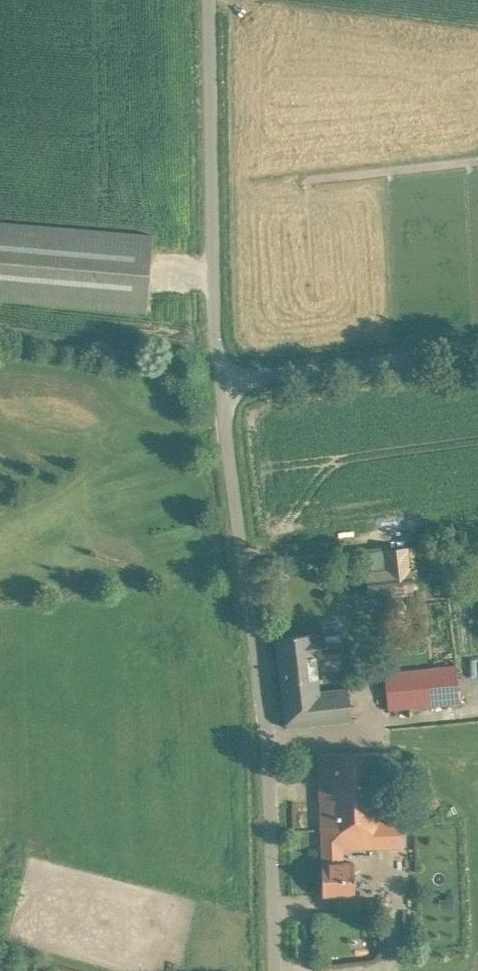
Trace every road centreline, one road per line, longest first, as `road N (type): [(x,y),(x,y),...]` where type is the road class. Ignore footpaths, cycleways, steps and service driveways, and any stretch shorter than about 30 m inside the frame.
road 1 (unclassified): [(274,970),(268,747),(221,383)]
road 2 (unclassified): [(221,383),(209,0)]
road 3 (unclassified): [(221,383),(477,348)]

